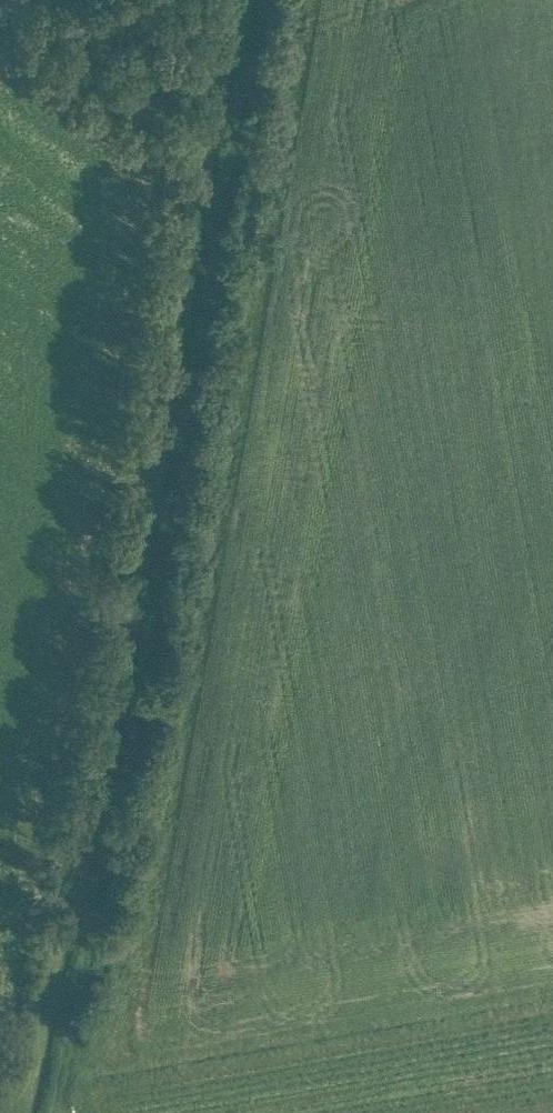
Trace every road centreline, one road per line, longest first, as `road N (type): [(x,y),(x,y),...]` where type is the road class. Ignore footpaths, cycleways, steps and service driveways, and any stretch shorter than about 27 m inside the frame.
road 1 (track): [(56,1112),(261,0)]

